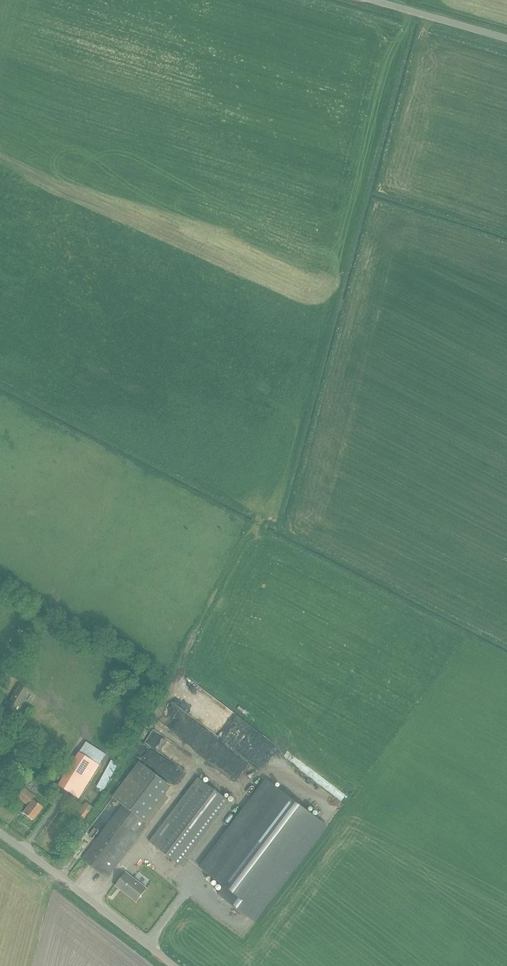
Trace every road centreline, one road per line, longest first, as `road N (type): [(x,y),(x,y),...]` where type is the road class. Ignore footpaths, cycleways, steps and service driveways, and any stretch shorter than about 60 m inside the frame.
road 1 (unclassified): [(174,965),(0,834)]
road 2 (unclassified): [(506,45),(347,0)]

